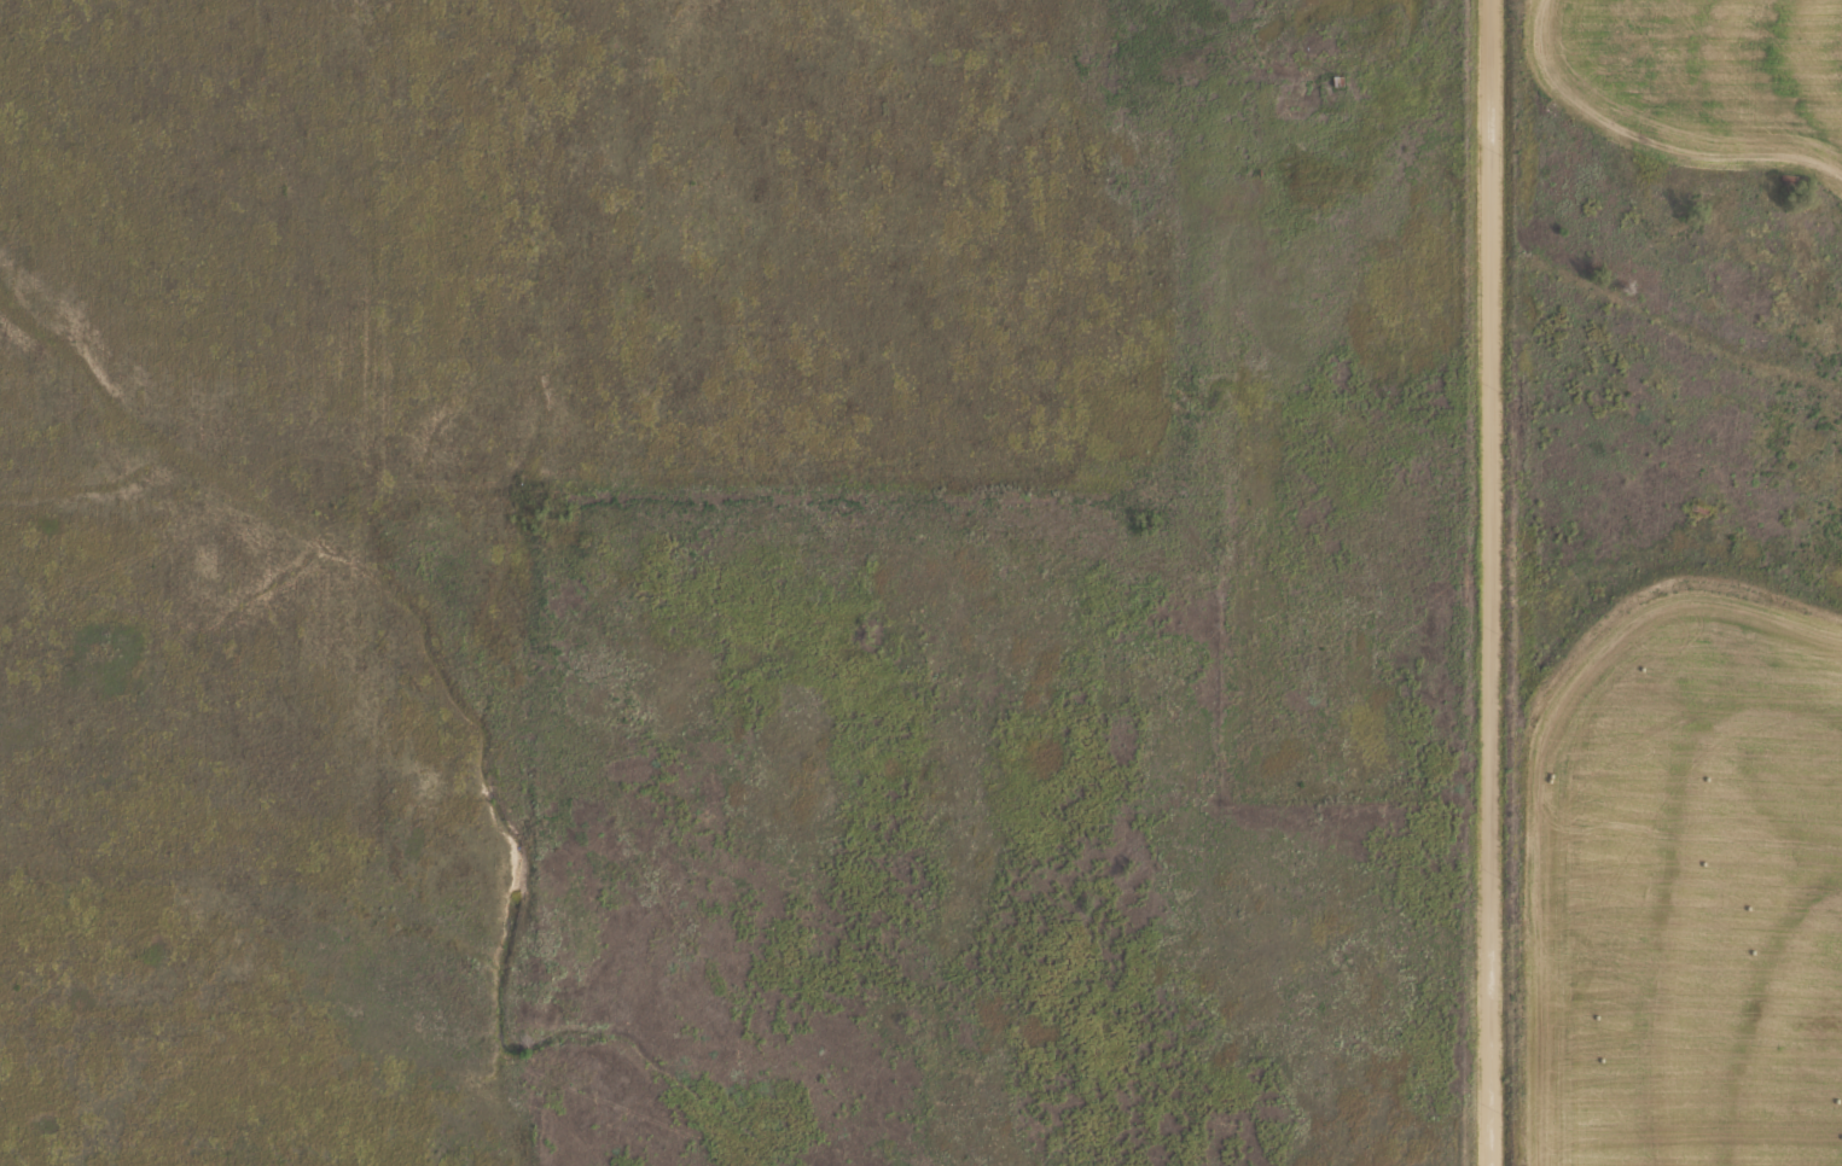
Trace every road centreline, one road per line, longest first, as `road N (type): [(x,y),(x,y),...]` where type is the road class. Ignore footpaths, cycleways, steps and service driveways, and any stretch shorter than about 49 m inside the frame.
road 1 (residential): [(1494,1165),(1492,0)]

